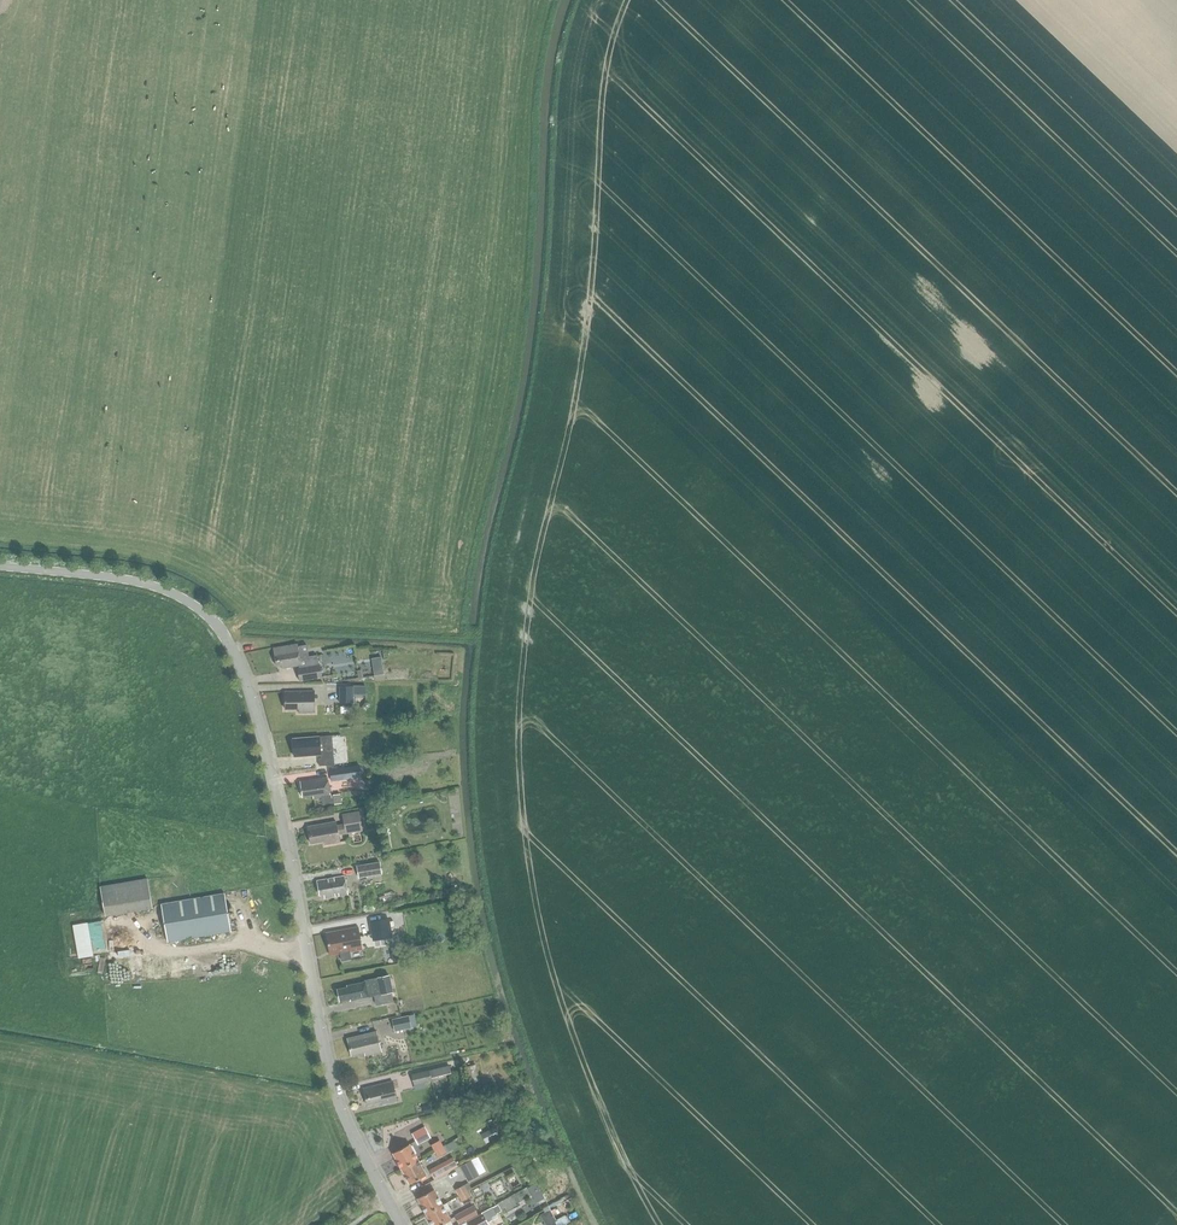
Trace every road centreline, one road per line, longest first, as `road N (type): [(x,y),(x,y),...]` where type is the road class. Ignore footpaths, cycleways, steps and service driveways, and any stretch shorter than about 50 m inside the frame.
road 1 (residential): [(403,1224),(329,1070),(278,804),(254,708),(224,633)]
road 2 (unclassified): [(224,633),(178,596),(152,586),(0,567)]

